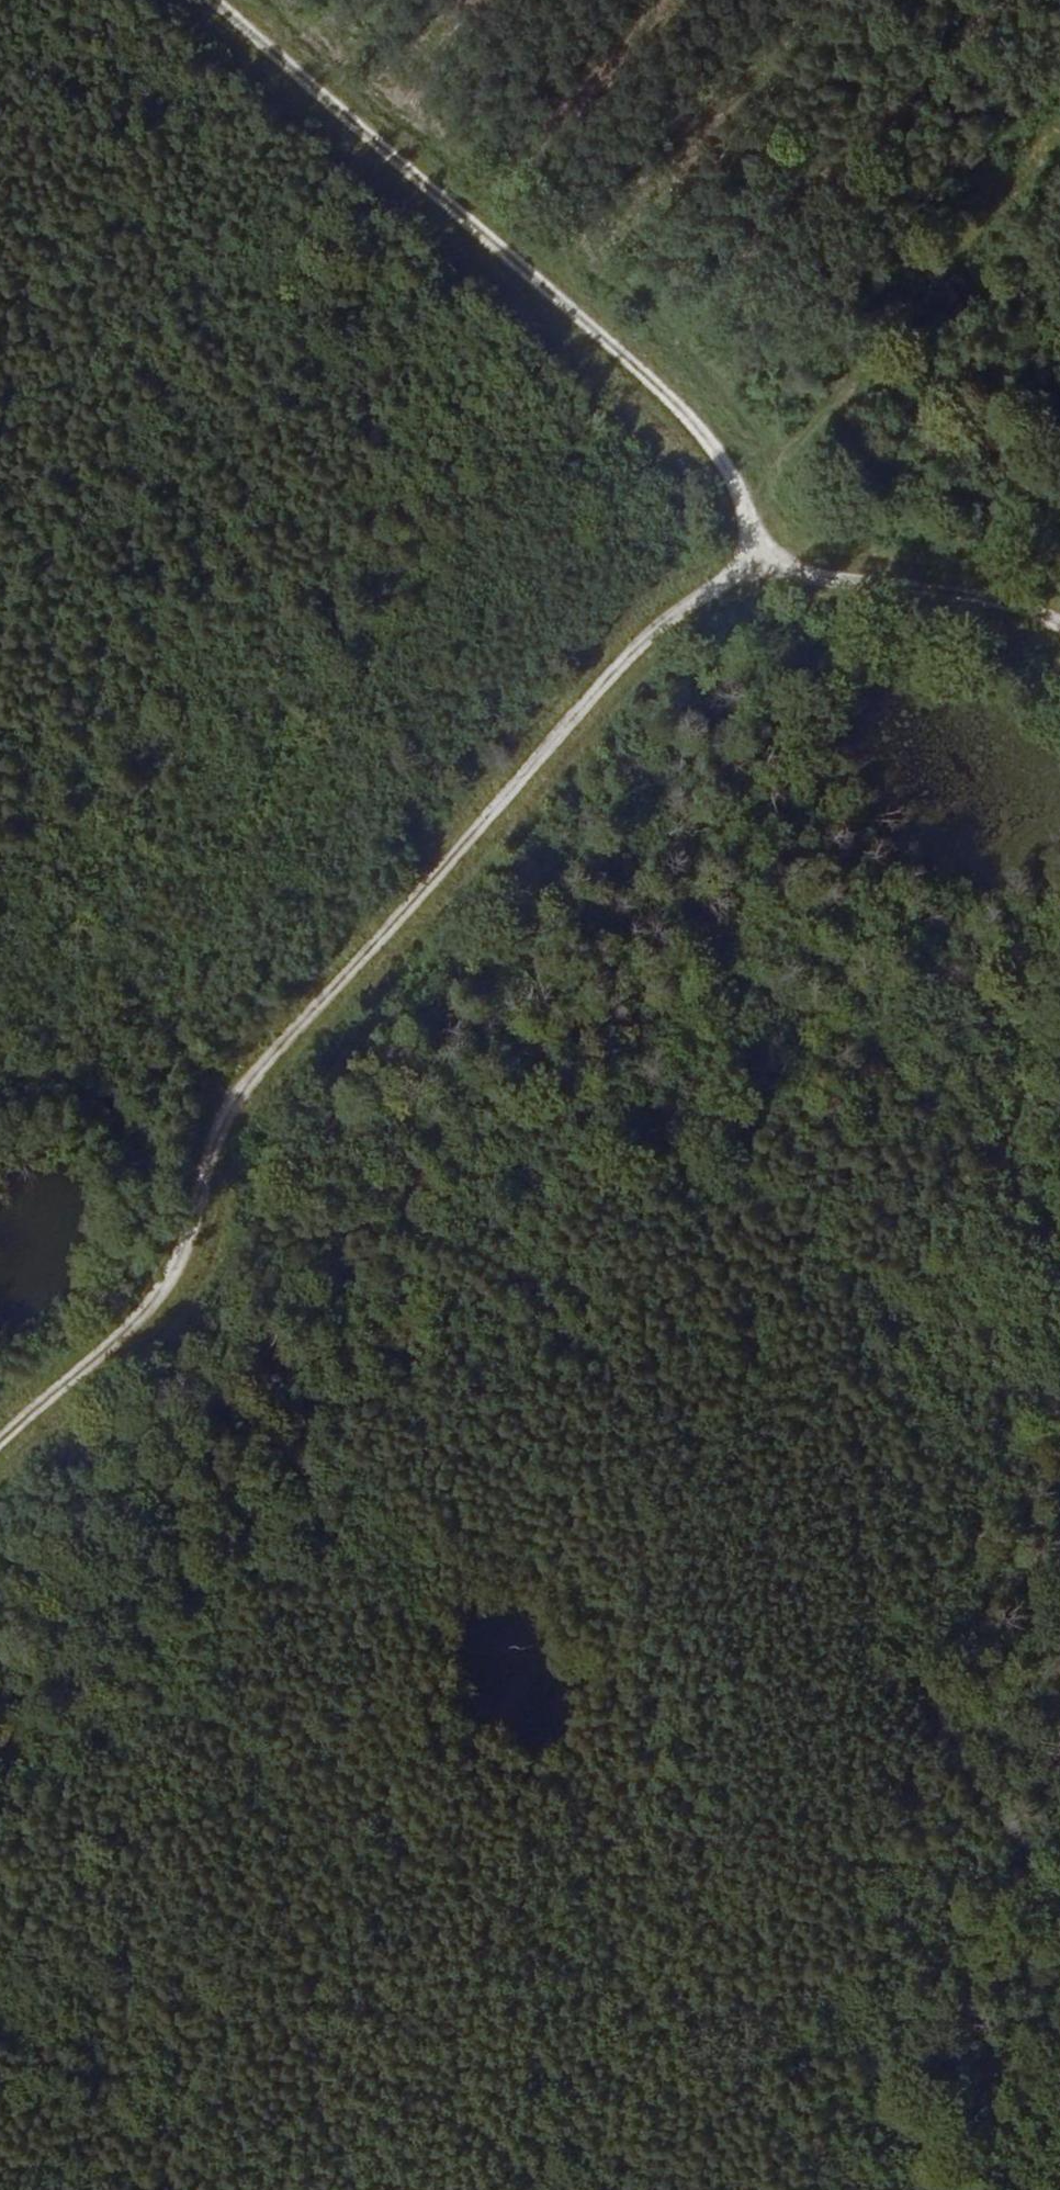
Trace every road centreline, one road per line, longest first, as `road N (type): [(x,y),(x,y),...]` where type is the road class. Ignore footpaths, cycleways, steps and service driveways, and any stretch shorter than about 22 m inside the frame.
road 1 (track): [(0,1455),(132,1339),(174,1288),(194,1244),(219,1131),(246,1092),(431,897),(631,661),(699,603),(775,566)]
road 2 (track): [(209,0),(670,404),(725,469),(775,566),(819,582),(988,604),(1059,629)]

